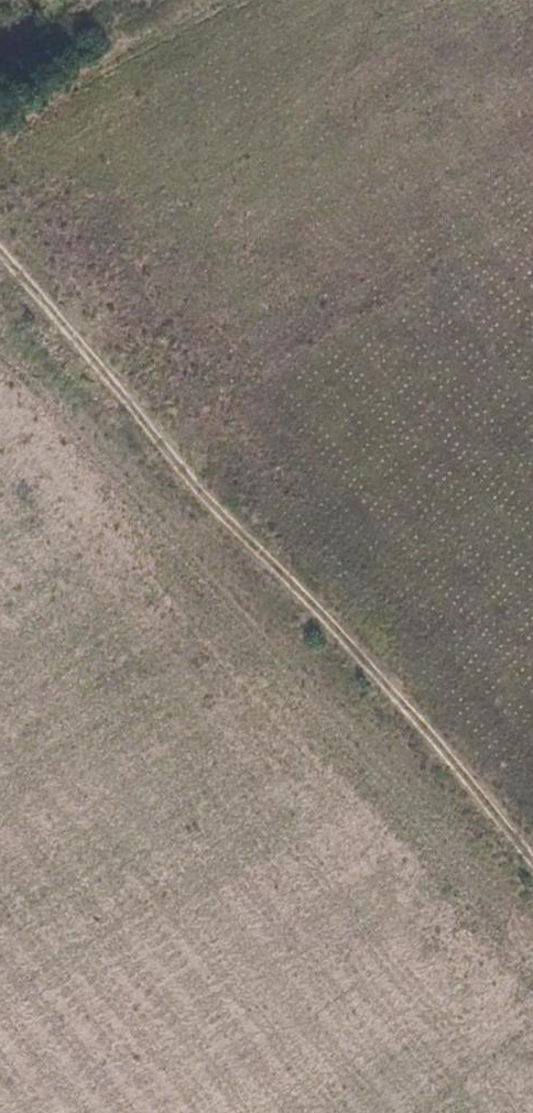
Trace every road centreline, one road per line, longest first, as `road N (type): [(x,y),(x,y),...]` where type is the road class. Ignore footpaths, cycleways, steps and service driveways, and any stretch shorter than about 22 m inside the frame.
road 1 (track): [(0,253),(532,856)]

